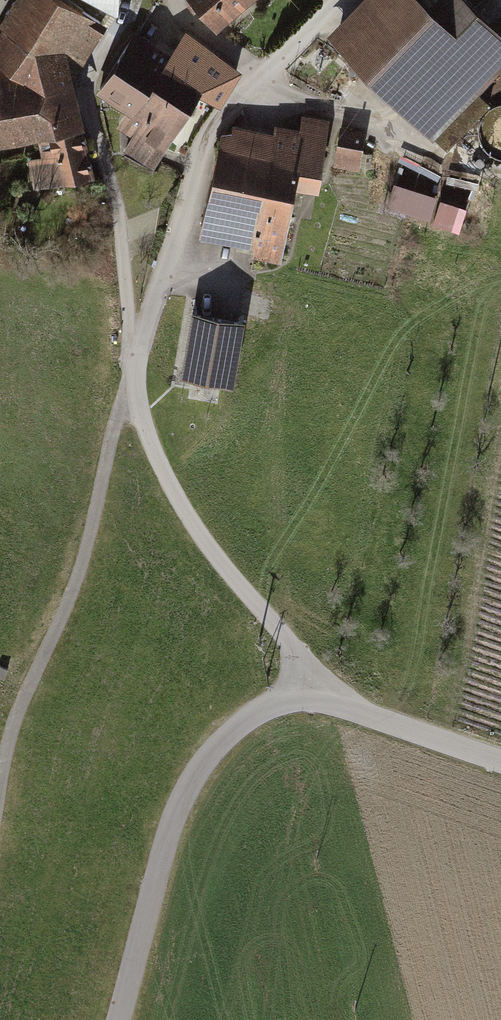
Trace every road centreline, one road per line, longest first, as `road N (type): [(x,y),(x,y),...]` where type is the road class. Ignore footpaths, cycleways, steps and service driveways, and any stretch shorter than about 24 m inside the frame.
road 1 (residential): [(347,0),(209,147),(139,355),(135,406),(187,515),(288,643),(312,700)]
road 2 (tertiary): [(121,1019),(175,822),(231,737),(270,709),(312,700)]
road 3 (track): [(116,36),(92,74),(92,106),(139,355)]
road 4 (track): [(135,406),(121,419),(81,576),(23,703)]
road 5 (tertiary): [(312,700),(500,764)]

